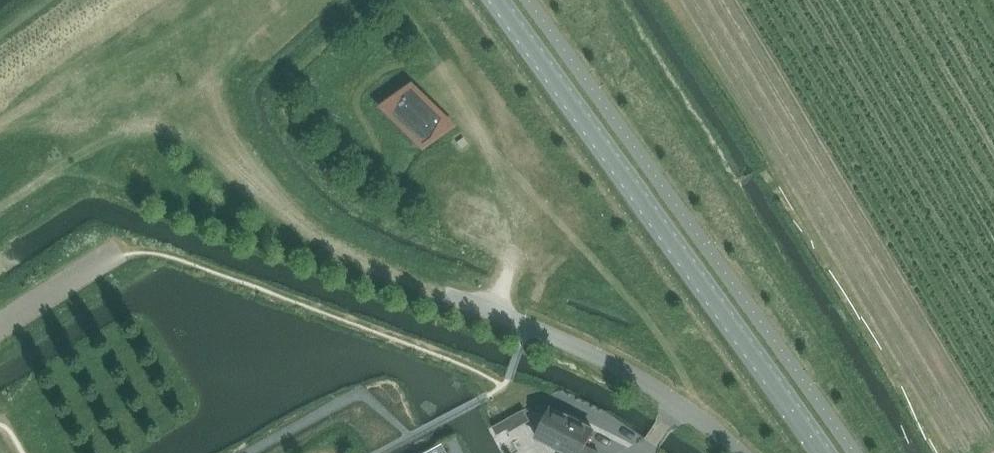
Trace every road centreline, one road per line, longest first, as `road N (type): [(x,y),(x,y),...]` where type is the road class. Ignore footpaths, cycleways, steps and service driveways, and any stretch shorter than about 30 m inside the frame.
road 1 (tertiary): [(822,452),(493,0)]
road 2 (unclassified): [(740,452),(632,374),(337,251),(280,203)]

